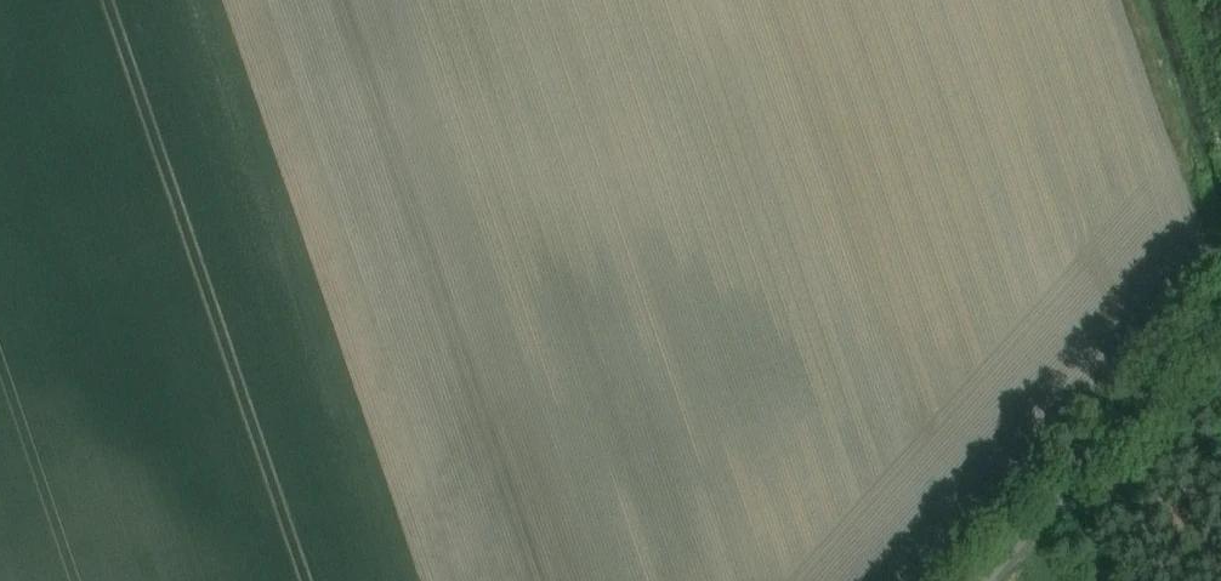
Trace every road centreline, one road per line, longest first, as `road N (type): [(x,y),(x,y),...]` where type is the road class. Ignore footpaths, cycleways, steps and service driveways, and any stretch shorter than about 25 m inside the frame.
road 1 (residential): [(978,580),(1220,320)]

